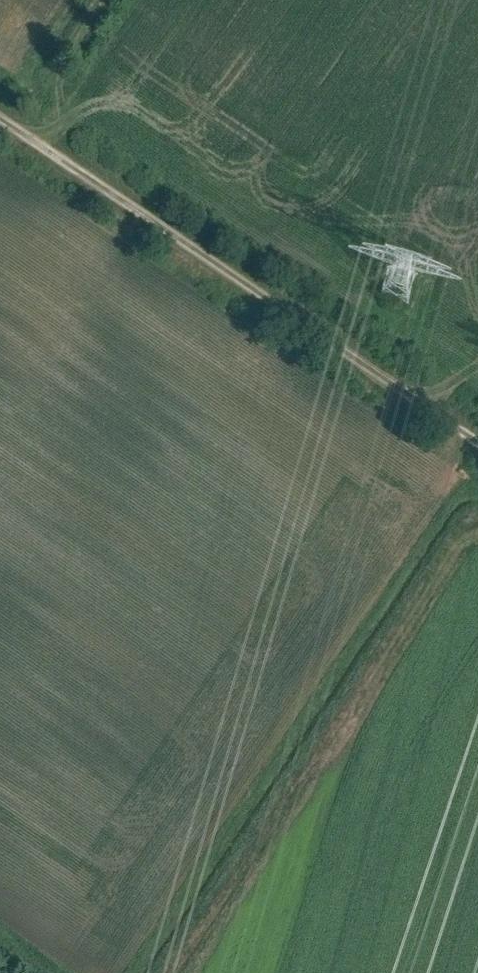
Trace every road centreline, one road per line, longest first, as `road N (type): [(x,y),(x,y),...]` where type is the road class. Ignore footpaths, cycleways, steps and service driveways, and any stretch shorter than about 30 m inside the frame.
road 1 (track): [(0,120),(477,447)]

